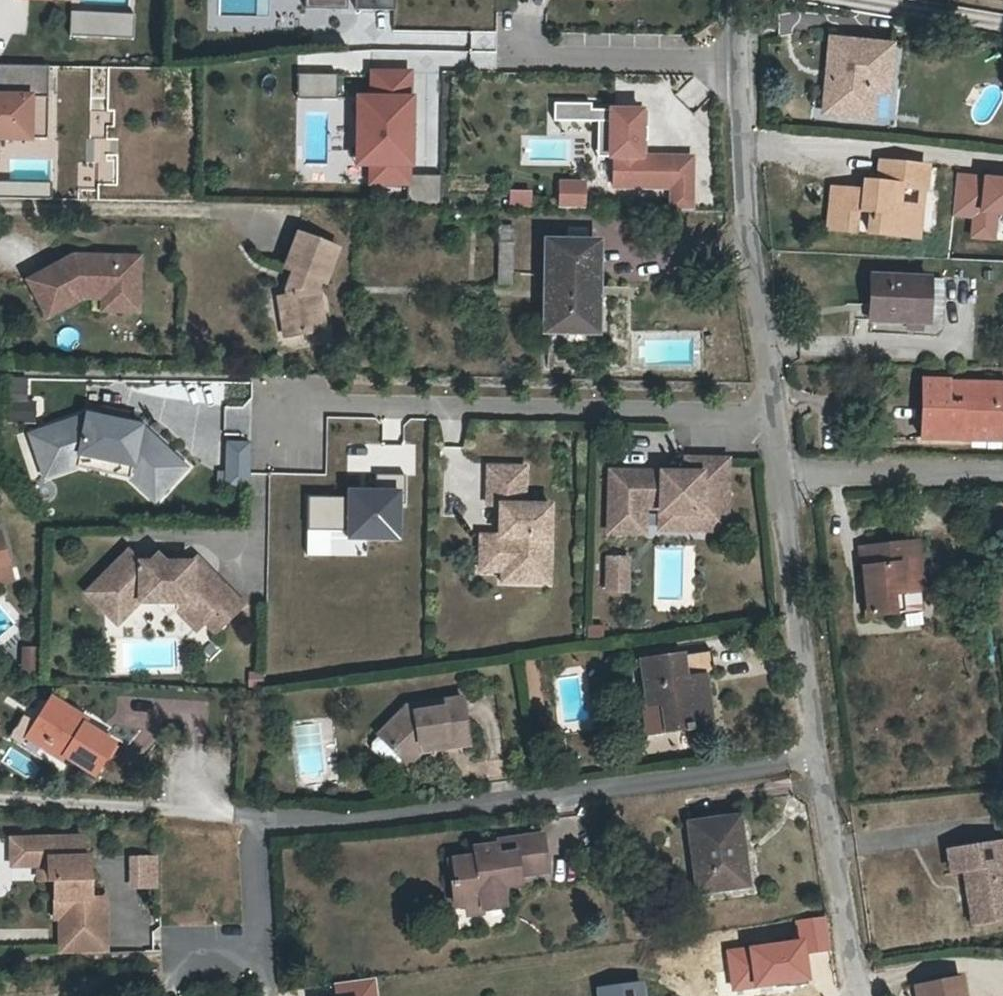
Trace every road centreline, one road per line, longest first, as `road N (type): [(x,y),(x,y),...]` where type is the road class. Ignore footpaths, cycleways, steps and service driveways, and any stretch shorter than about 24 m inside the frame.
road 1 (residential): [(164,959),(263,957),(259,820),(366,819),(815,763)]
road 2 (residential): [(741,0),(749,254),(815,763)]
road 3 (residential): [(815,763),(858,995)]

